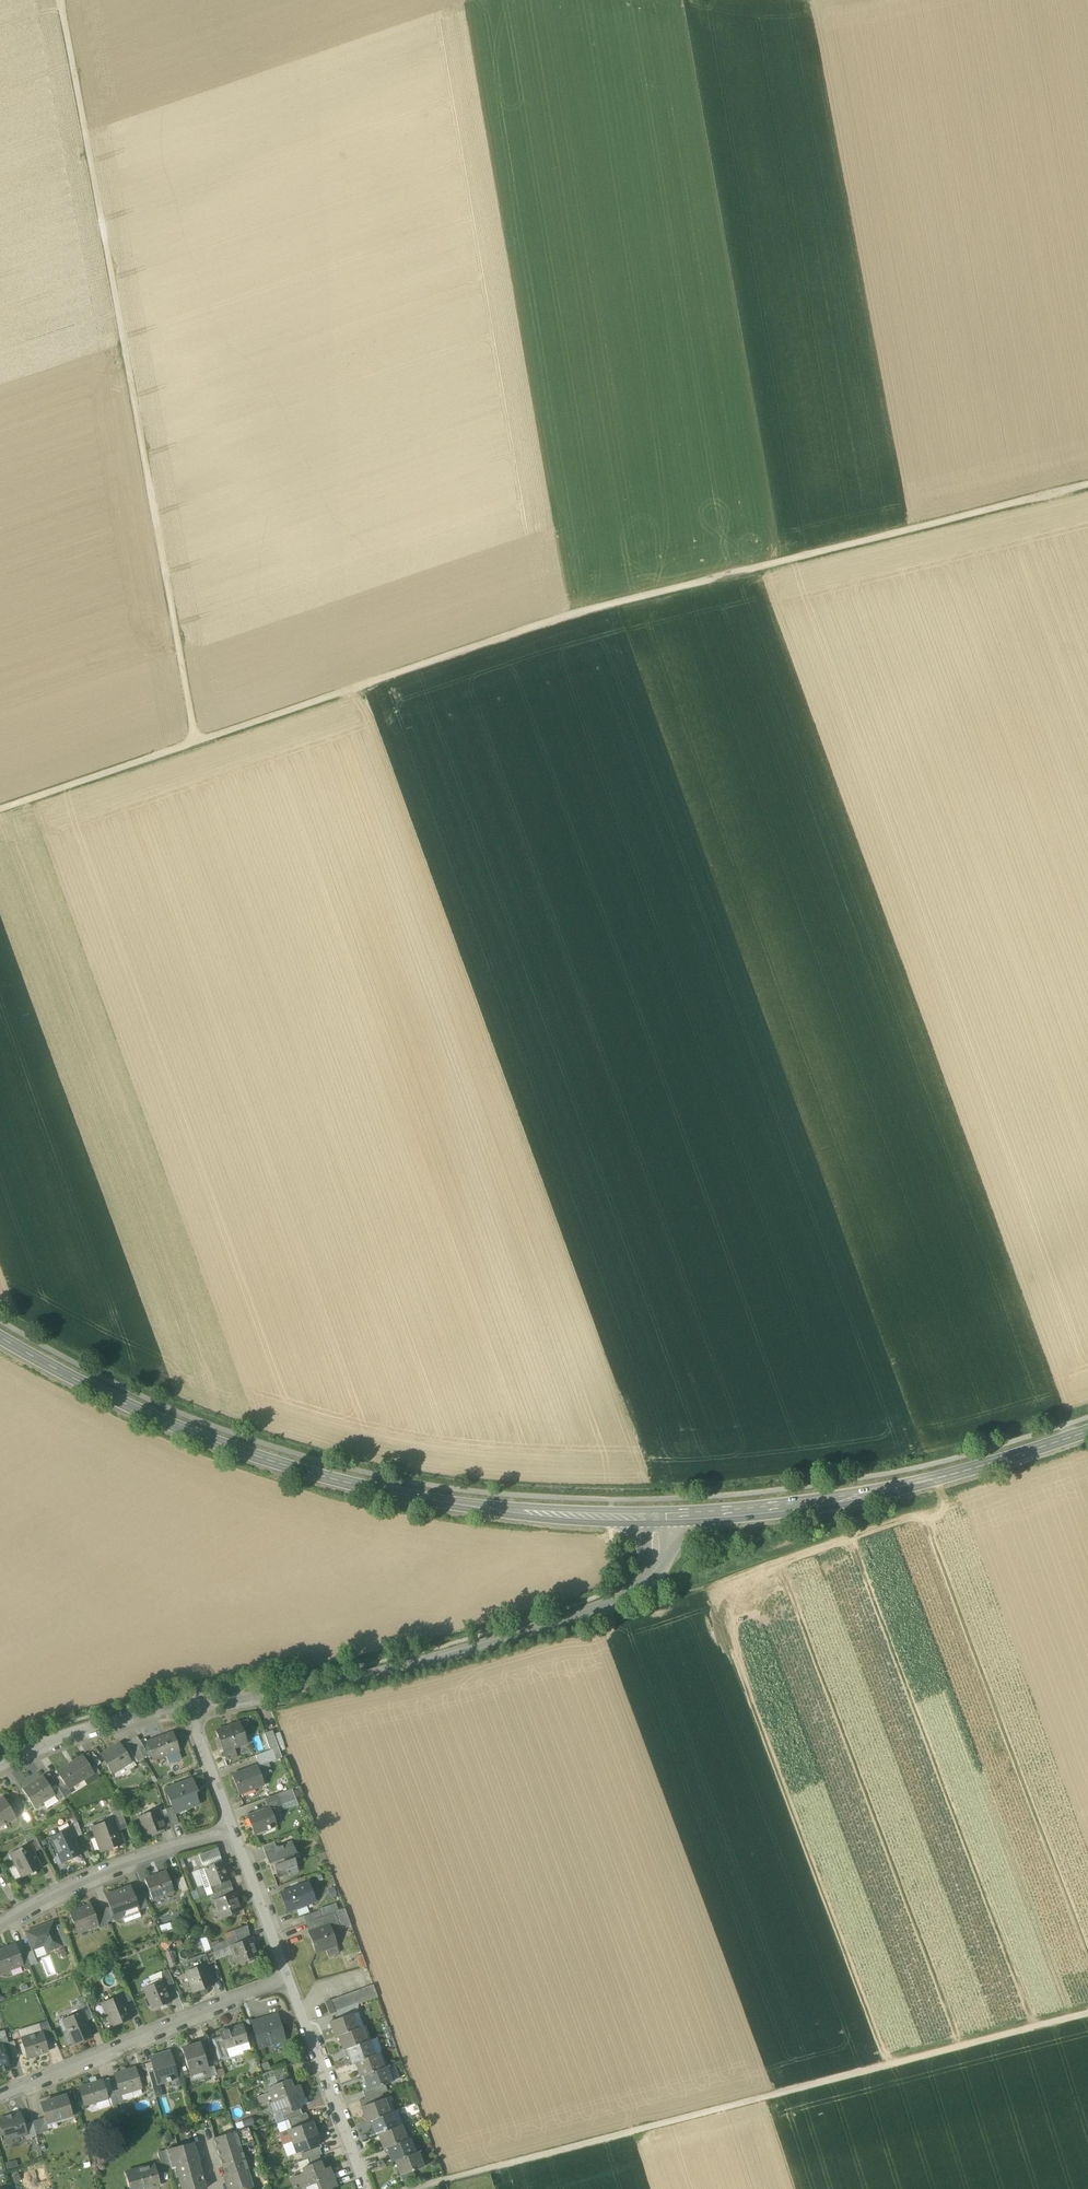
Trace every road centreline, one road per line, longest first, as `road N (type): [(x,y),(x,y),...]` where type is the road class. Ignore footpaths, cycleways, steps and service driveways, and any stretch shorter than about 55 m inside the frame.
road 1 (track): [(0,809),(557,618),(1087,485)]
road 2 (track): [(194,743),(61,0)]
road 3 (track): [(408,2188),(1087,2014)]
road 4 (secondary): [(657,1518),(517,1514),(338,1481),(190,1433),(0,1338)]
road 5 (secondary): [(245,1700),(481,1646),(643,1585),(652,1574),(657,1518)]
road 6 (secondary): [(1087,1429),(856,1497),(657,1518)]
road 7 (residential): [(0,2095),(288,1976)]
road 8 (residential): [(0,1925),(100,1871),(235,1831)]
road 9 (residential): [(288,1976),(367,2188)]
road 10 (residential): [(0,1765),(93,1727),(190,1706)]
road 11 (residential): [(235,1831),(288,1976)]
road 12 (residential): [(190,1706),(235,1831)]

